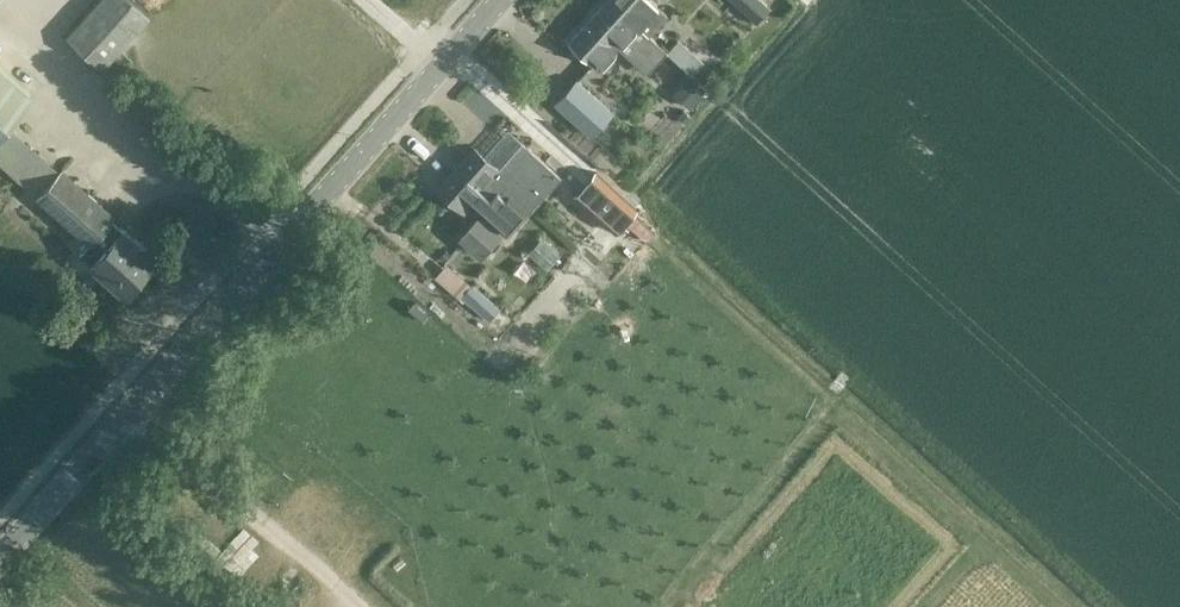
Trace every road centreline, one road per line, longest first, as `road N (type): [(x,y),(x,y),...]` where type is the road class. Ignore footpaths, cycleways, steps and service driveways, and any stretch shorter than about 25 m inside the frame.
road 1 (tertiary): [(0,557),(501,0)]
road 2 (track): [(353,606),(200,472),(146,394)]

